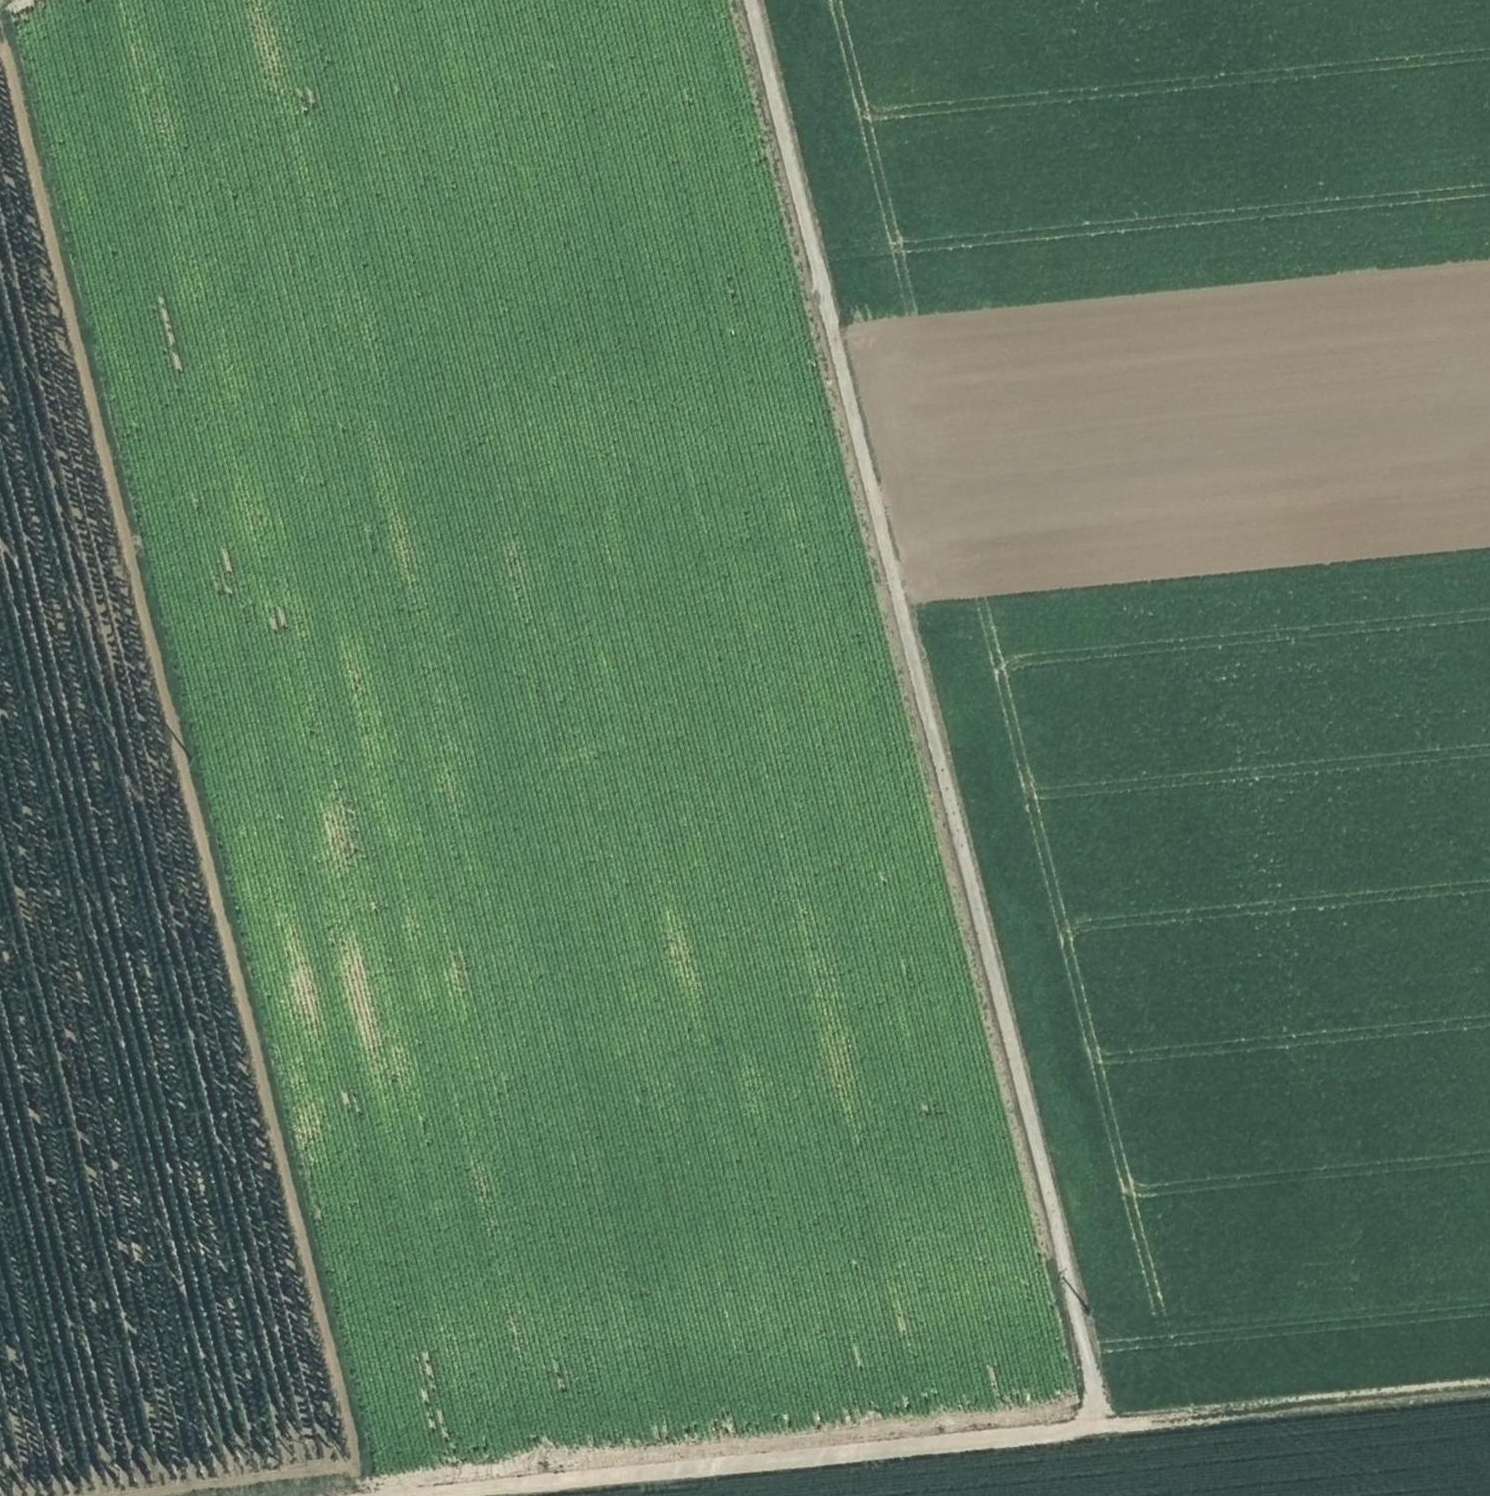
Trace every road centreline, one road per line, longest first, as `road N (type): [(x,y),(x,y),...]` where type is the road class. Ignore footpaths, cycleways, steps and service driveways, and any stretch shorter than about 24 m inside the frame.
road 1 (track): [(1092,1420),(1090,1374),(885,498),(754,0)]
road 2 (track): [(415,1495),(1489,1378)]

